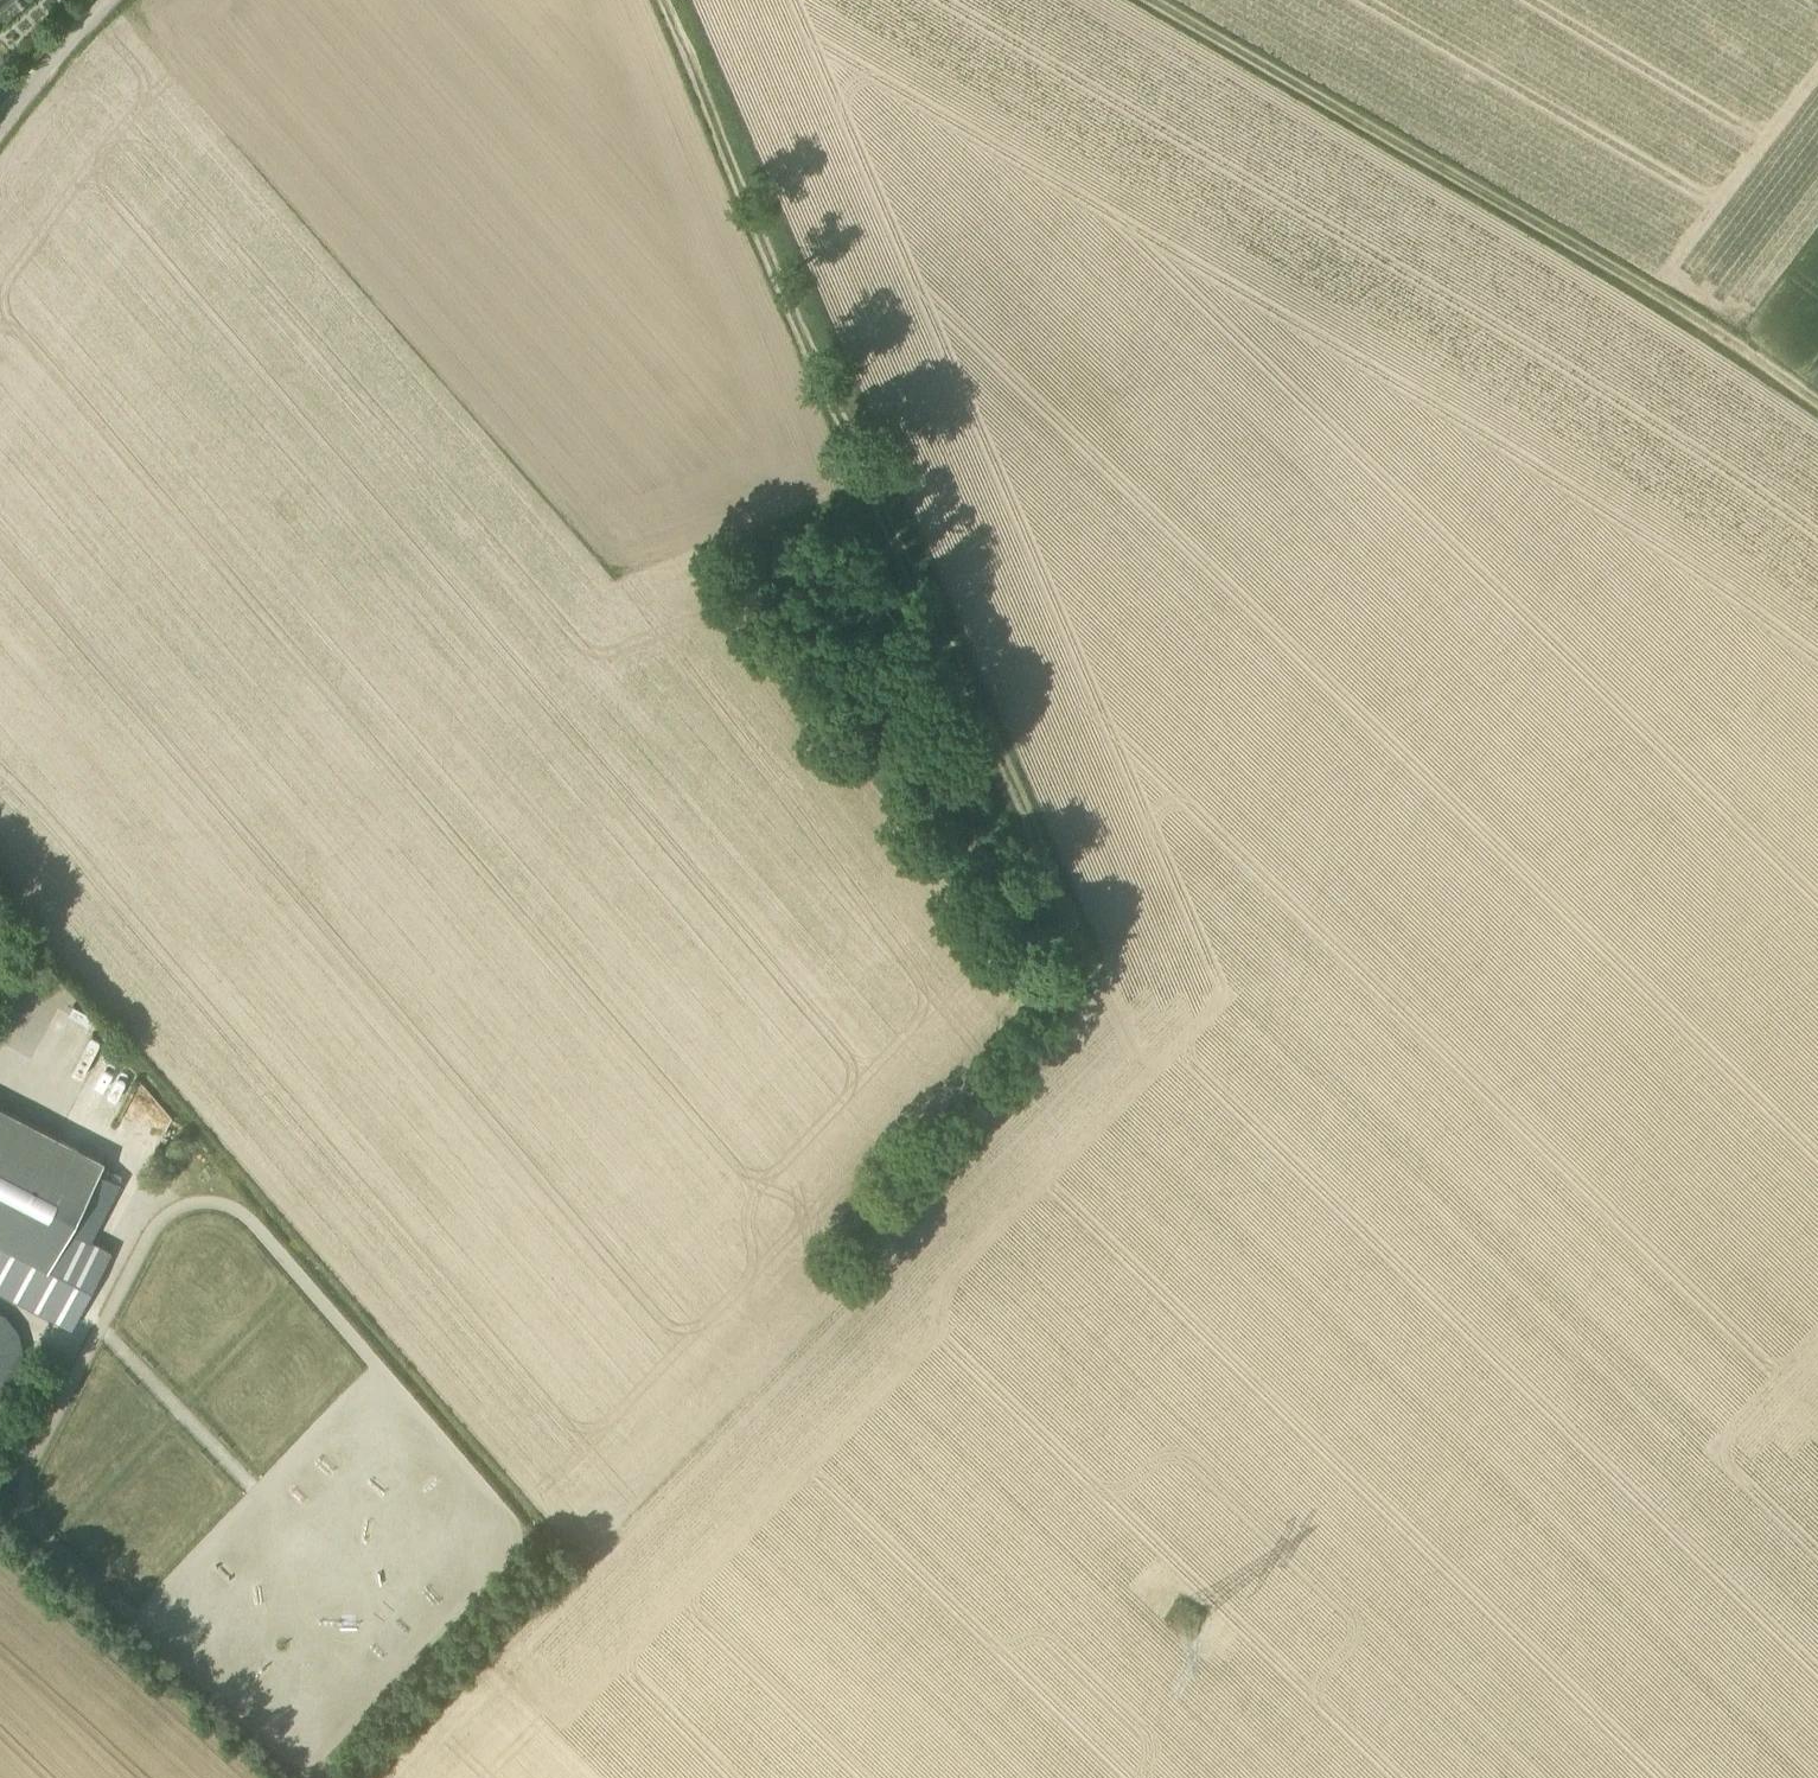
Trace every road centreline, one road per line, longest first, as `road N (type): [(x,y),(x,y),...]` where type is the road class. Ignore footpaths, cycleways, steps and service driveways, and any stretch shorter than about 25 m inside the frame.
road 1 (track): [(1817,399),(1157,0)]
road 2 (unclassified): [(0,132),(113,0)]

